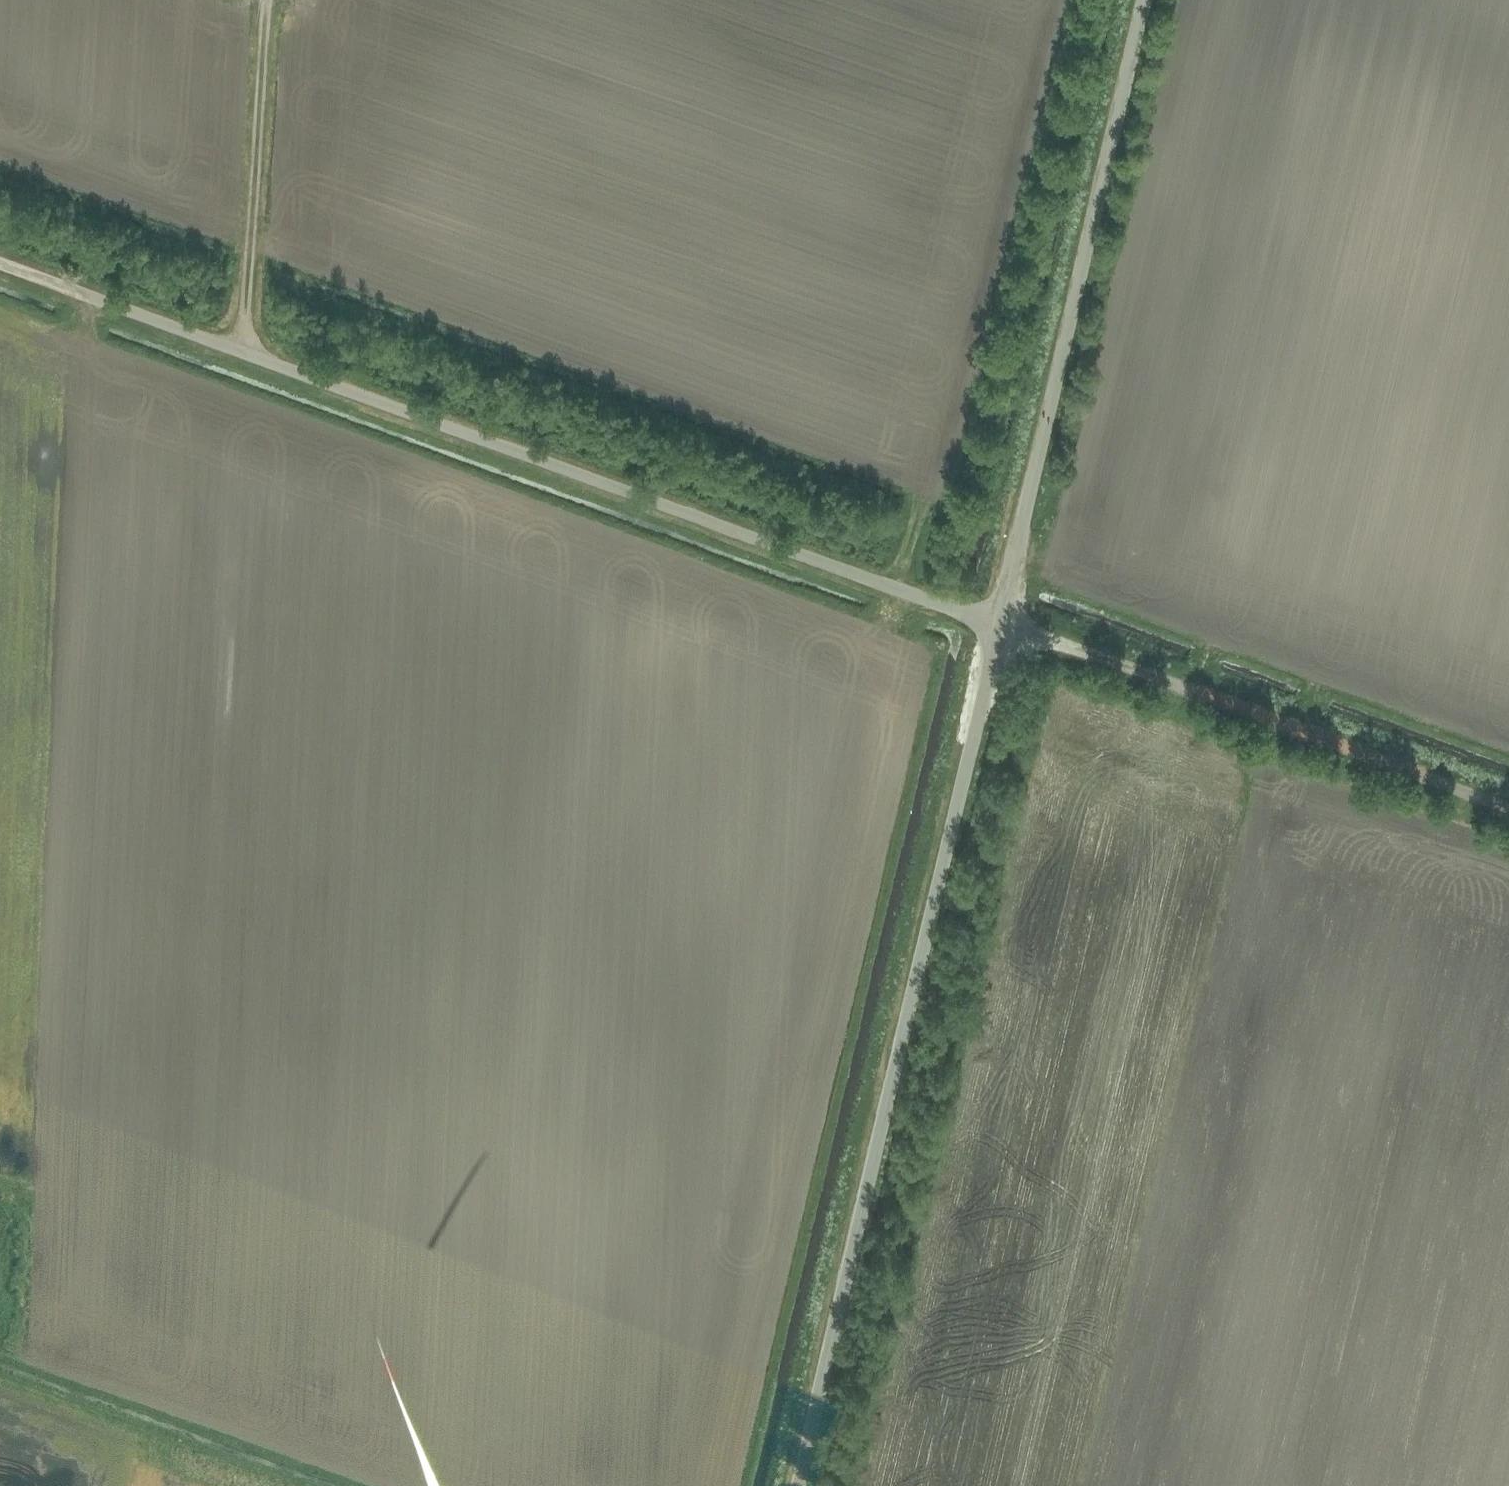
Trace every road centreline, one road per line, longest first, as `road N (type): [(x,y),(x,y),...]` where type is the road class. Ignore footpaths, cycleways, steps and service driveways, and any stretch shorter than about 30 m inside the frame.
road 1 (track): [(0,266),(998,624)]
road 2 (unclassified): [(795,1485),(998,624)]
road 3 (unclassified): [(998,624),(1143,0)]
road 4 (unclassified): [(998,624),(1508,811)]
road 5 (track): [(253,358),(269,0)]

